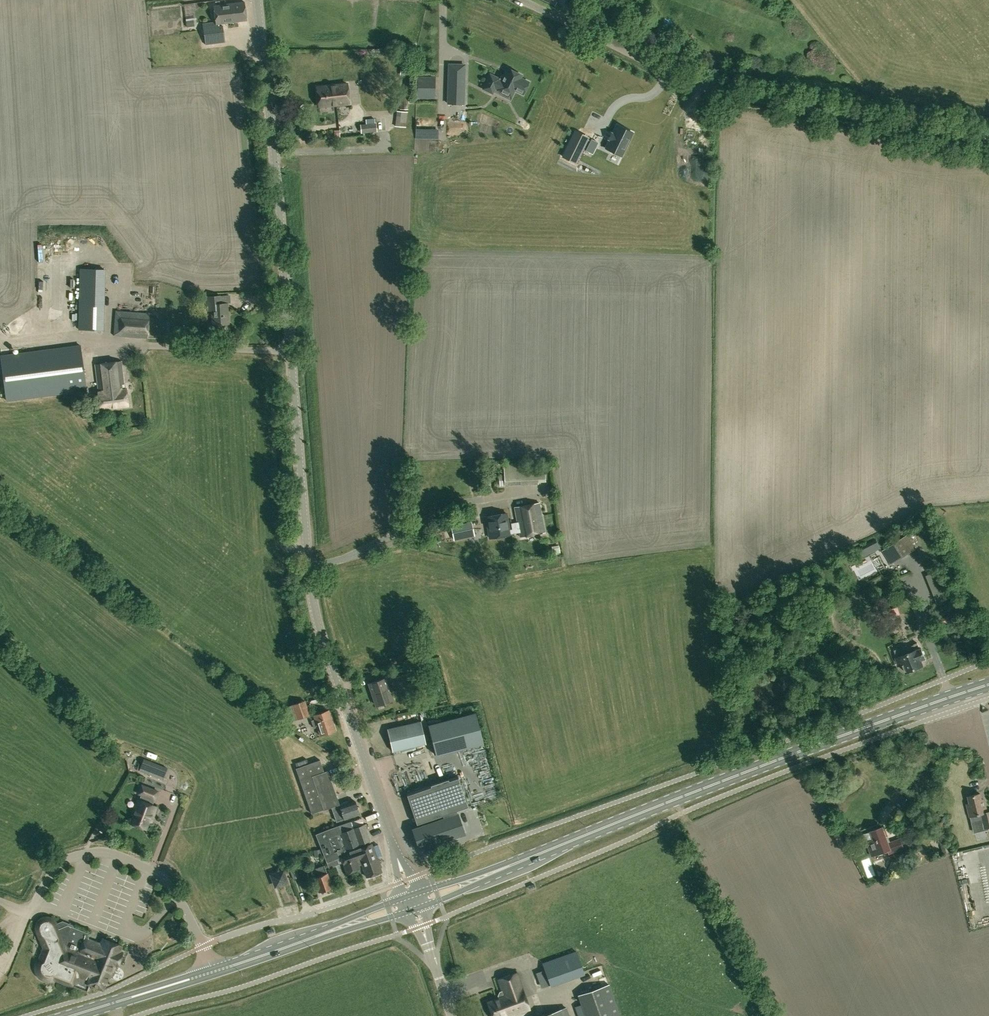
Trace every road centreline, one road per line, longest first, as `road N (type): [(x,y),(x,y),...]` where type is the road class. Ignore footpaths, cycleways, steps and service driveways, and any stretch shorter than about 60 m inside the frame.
road 1 (tertiary): [(411,896),(312,591),(256,0)]
road 2 (primary): [(502,869),(988,685)]
road 3 (unclassified): [(521,0),(731,103),(988,147)]
road 4 (unclassified): [(205,945),(171,886),(111,852),(61,863),(31,915),(0,902)]
road 5 (primary): [(72,1015),(214,972)]

